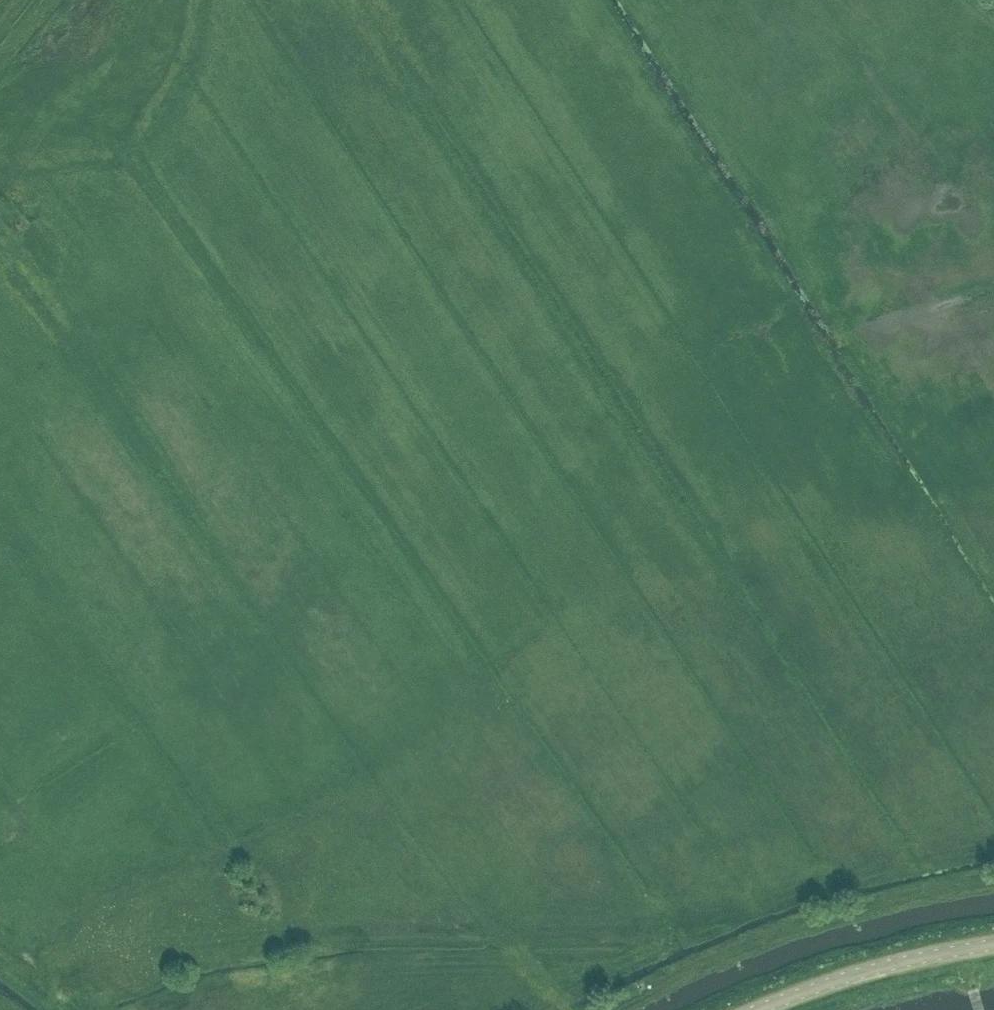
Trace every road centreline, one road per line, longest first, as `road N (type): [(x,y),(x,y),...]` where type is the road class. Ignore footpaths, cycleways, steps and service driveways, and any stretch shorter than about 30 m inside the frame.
road 1 (unclassified): [(751,1009),(874,967),(993,943)]

